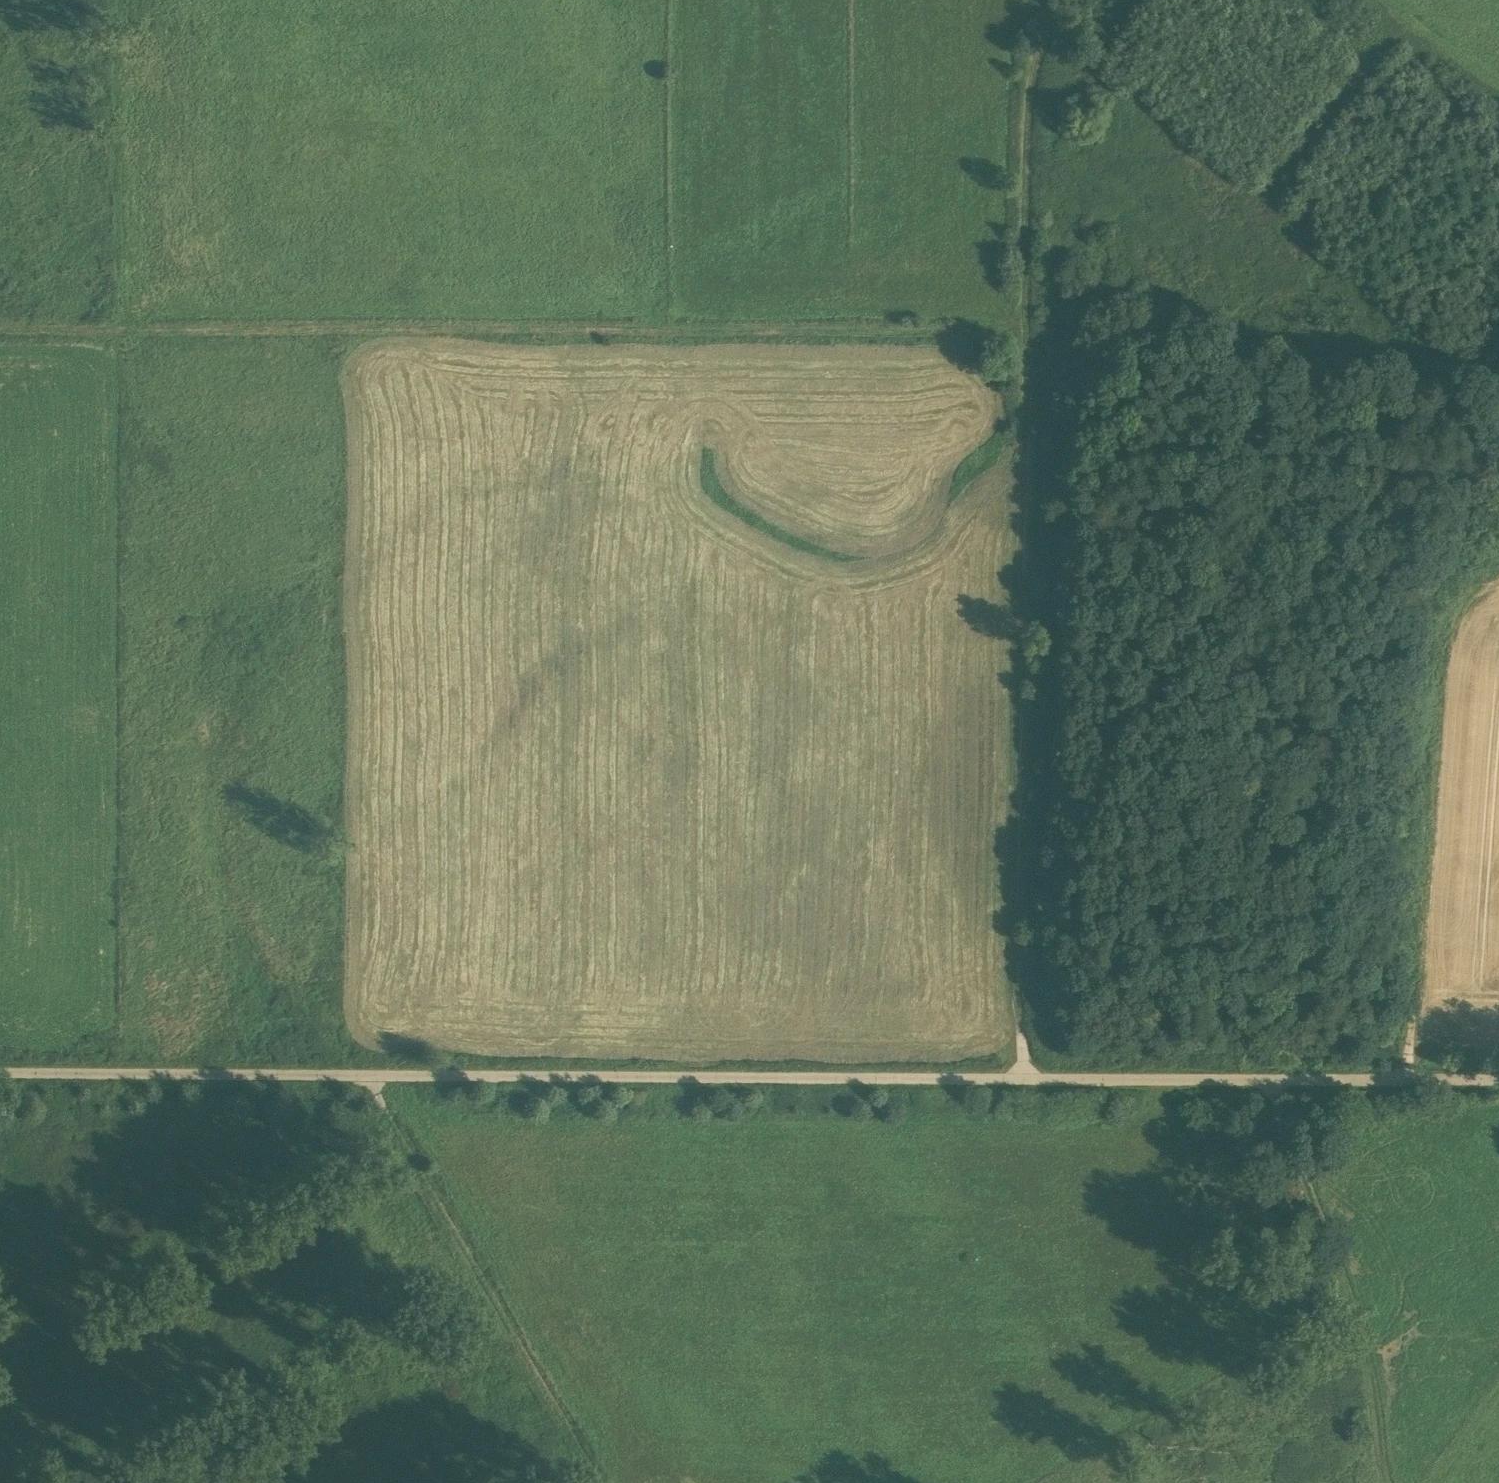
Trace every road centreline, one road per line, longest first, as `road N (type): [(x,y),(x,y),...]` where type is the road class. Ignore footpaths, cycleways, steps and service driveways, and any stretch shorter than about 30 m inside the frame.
road 1 (track): [(1025,1078),(1027,116),(1049,0)]
road 2 (track): [(0,329),(1026,330)]
road 3 (track): [(599,1482),(369,1076)]
road 4 (track): [(1381,1482),(1374,1361),(1257,1079)]
road 5 (track): [(1498,566),(1484,572),(1434,637),(1420,861)]
road 6 (track): [(1407,1080),(1420,861)]
road 7 (track): [(1394,0),(1498,85)]

